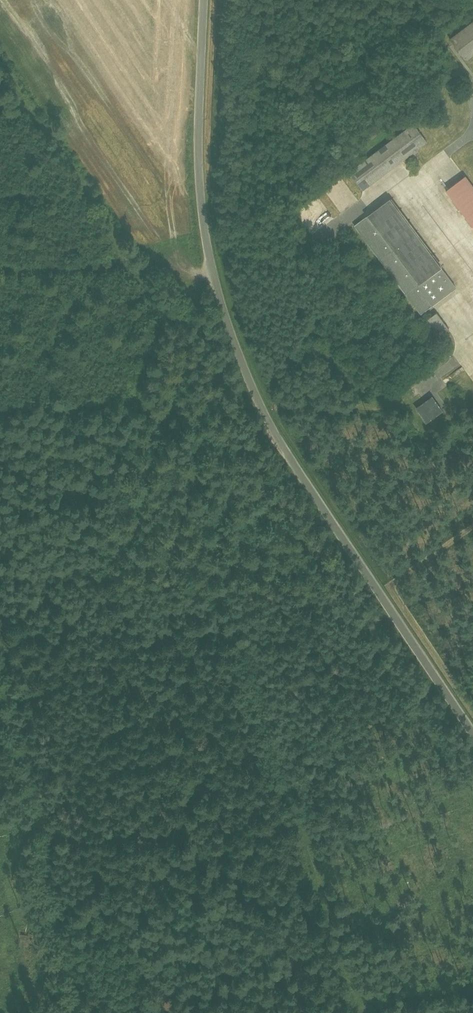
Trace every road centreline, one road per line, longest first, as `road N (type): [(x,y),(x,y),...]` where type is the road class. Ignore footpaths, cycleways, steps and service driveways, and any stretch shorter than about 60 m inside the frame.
road 1 (unclassified): [(204,0),(202,205),(235,348),(287,458),(472,738)]
road 2 (track): [(366,1012),(227,600)]
road 3 (track): [(212,265),(0,266)]

